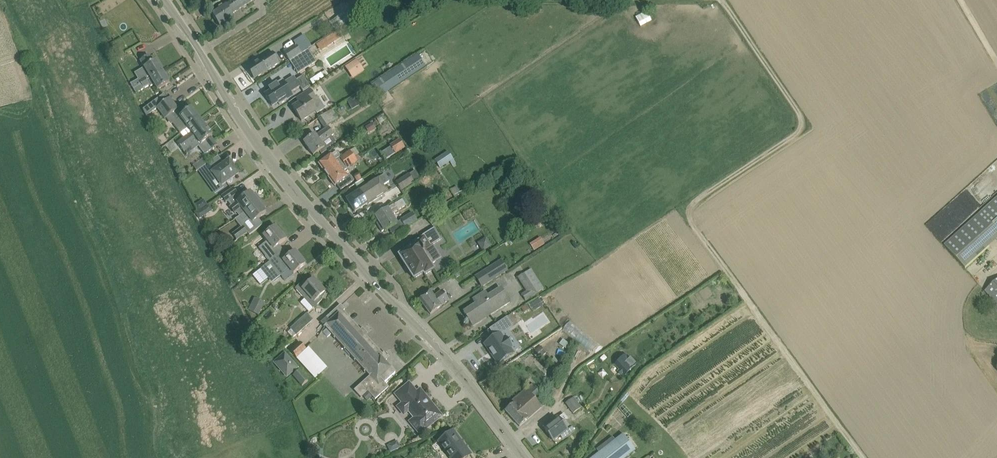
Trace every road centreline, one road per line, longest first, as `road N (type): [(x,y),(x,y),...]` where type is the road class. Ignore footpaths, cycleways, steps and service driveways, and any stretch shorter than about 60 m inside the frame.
road 1 (track): [(863,457),(691,209),(797,133),(804,120),(724,0)]
road 2 (secondary): [(523,457),(442,352),(297,195),(164,0)]

